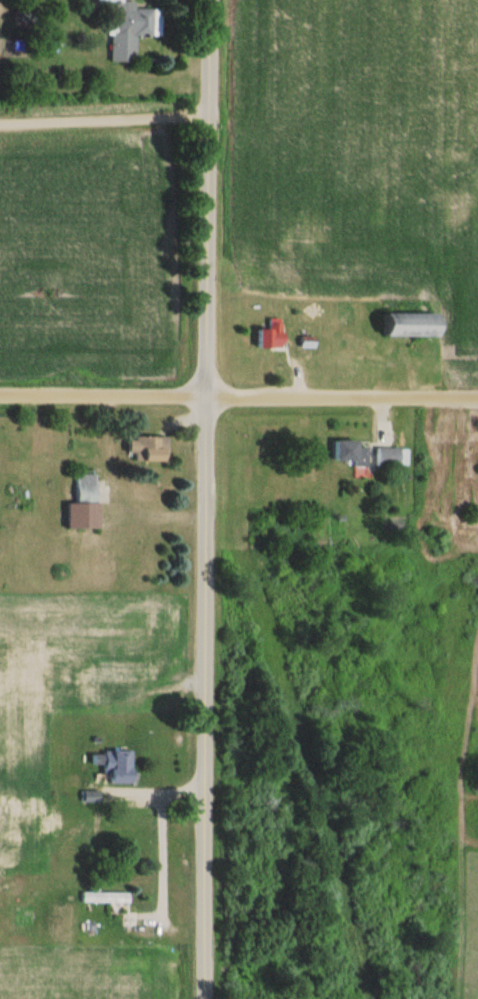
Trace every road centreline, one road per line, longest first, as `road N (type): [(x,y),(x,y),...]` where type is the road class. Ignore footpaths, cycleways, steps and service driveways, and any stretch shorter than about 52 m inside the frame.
road 1 (residential): [(204,998),(210,0)]
road 2 (residential): [(0,397),(477,398)]

